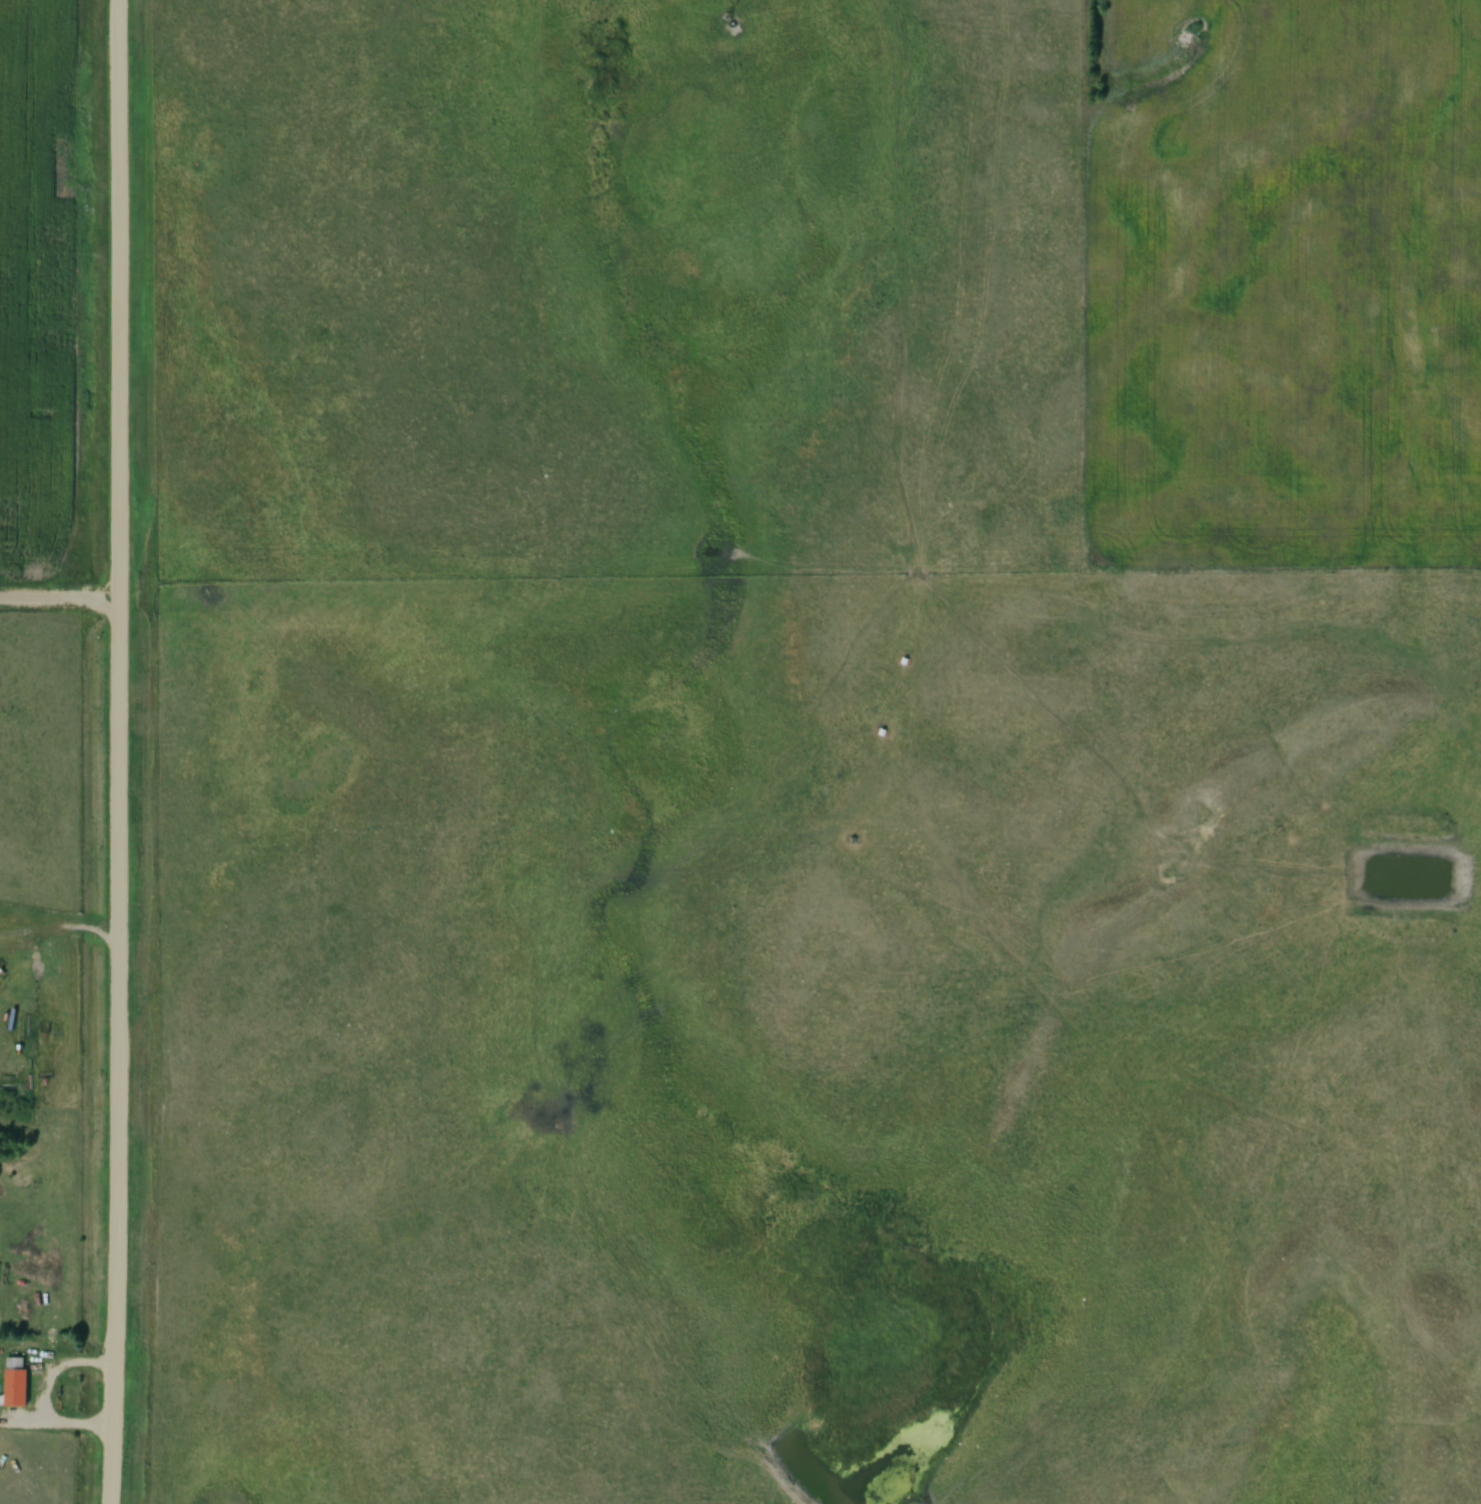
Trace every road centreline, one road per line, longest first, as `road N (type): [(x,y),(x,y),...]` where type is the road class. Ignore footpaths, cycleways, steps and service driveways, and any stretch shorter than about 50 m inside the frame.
road 1 (residential): [(114,1503),(120,0)]
road 2 (residential): [(122,604),(0,603)]

